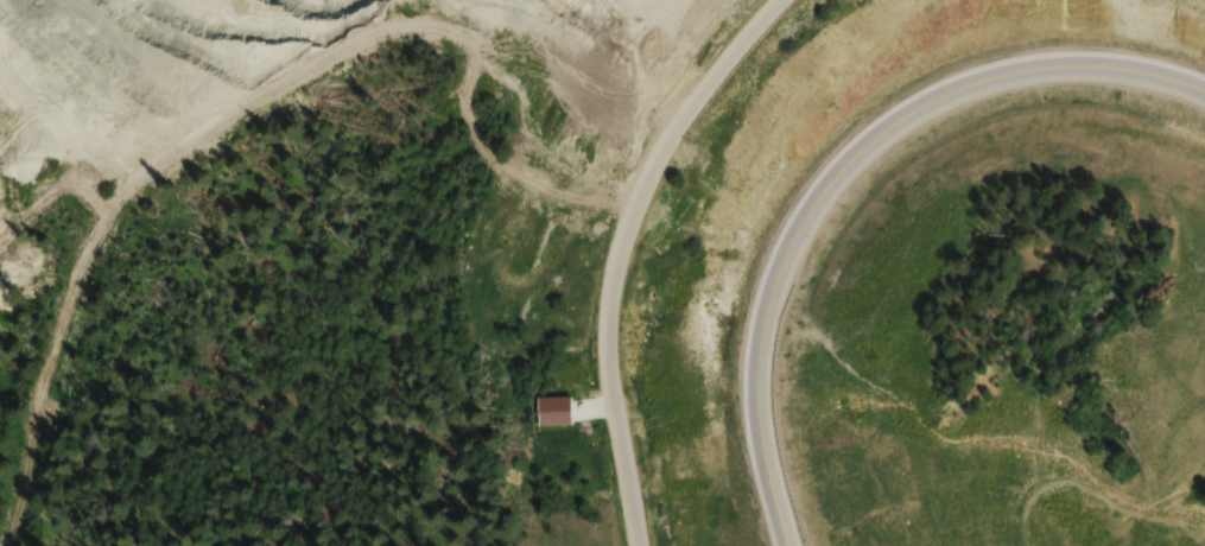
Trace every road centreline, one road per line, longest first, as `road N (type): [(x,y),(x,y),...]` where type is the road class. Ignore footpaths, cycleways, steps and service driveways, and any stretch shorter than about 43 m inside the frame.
road 1 (residential): [(635,545),(608,395),(607,310),(638,125),(613,76),(487,32),(340,23),(207,26),(19,0)]
road 2 (secondary): [(1204,99),(1147,76),(1080,66),(1008,70),(940,90),(877,128),(827,179),(770,290),(755,377),(763,439),(801,545)]

